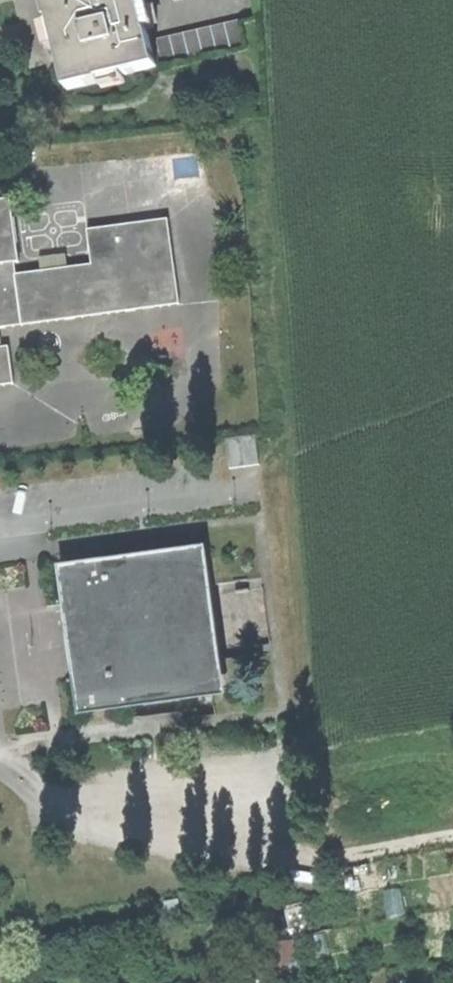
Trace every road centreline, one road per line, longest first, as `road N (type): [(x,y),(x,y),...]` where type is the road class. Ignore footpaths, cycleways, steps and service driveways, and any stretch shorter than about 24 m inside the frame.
road 1 (track): [(0,757),(39,797),(94,818),(313,862),(452,834)]
road 2 (track): [(229,483),(254,482),(290,421),(452,389)]

